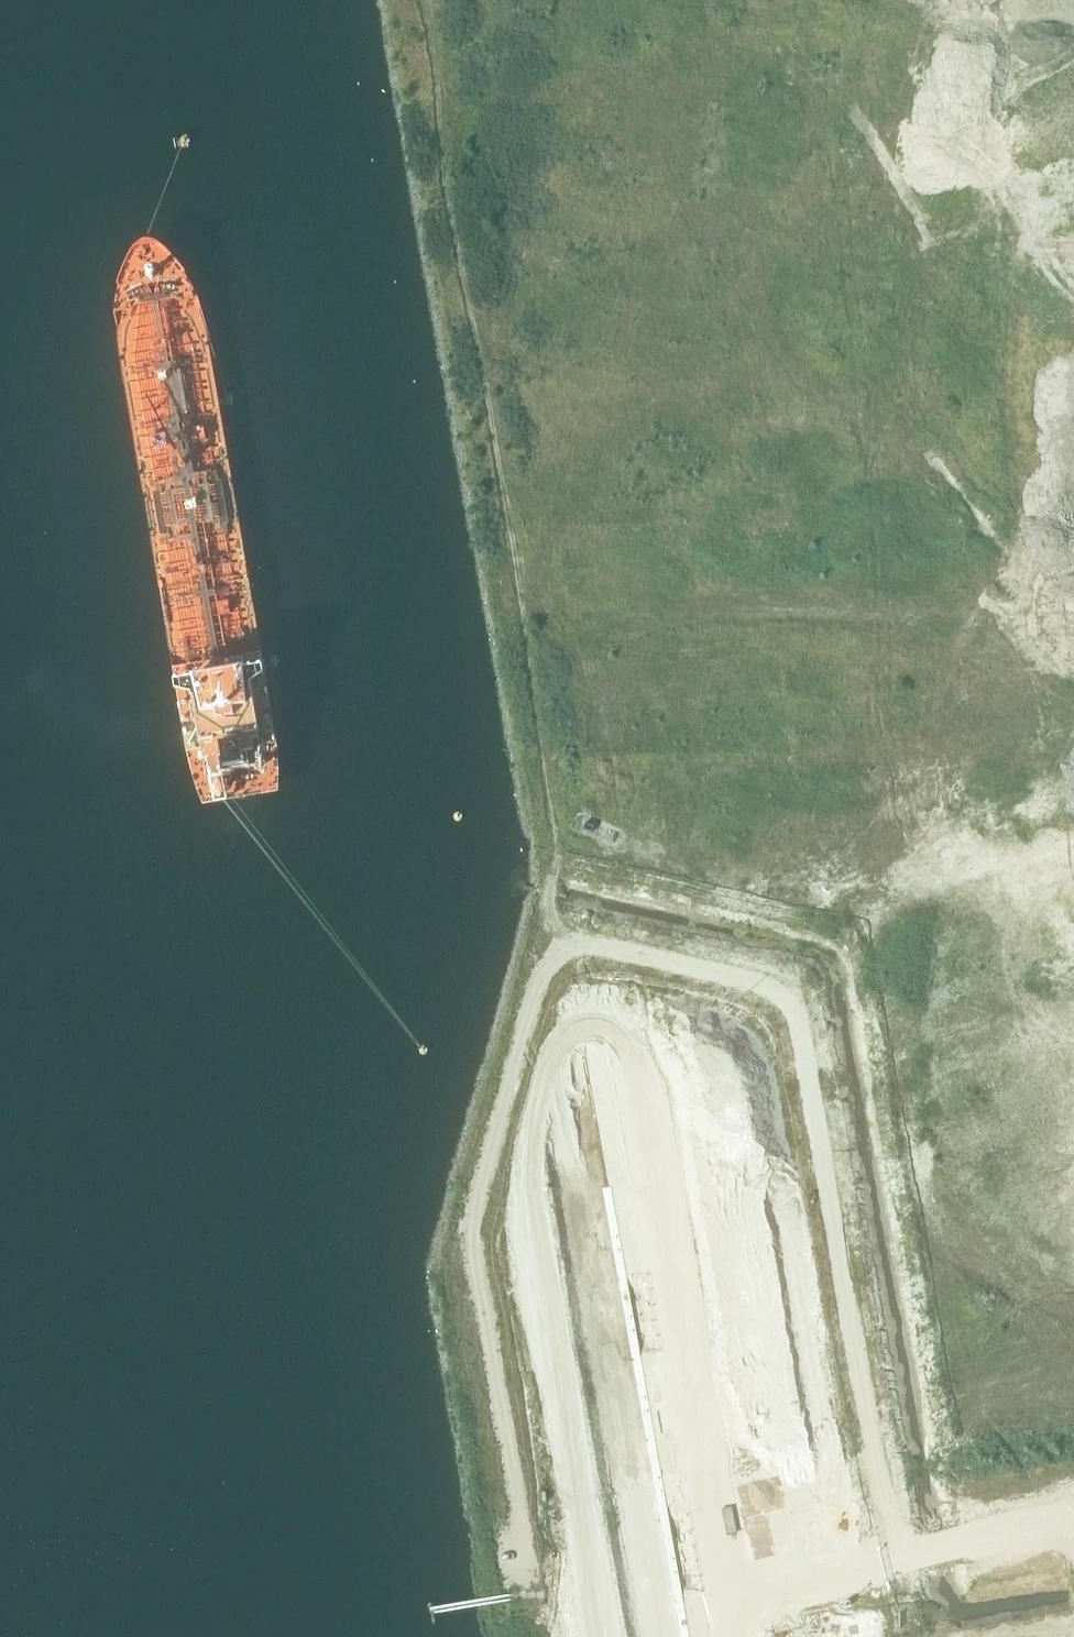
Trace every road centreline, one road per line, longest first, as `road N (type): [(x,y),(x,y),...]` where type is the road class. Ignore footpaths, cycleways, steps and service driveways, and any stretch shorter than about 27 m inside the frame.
road 1 (track): [(416,0),(504,493),(543,777),(561,849),(551,911),(569,947),(534,982),(469,1229),(526,1594)]
road 2 (track): [(758,1592),(1073,1519)]

